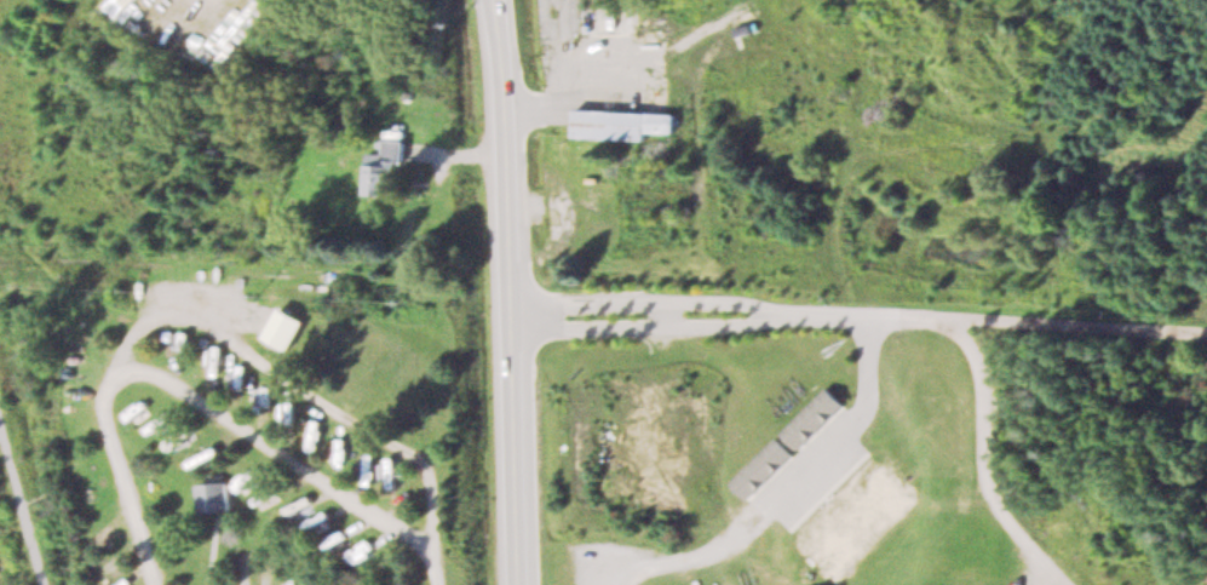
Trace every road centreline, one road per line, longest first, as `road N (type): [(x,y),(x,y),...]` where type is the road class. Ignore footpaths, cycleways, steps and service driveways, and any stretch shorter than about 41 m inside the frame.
road 1 (residential): [(507,317),(792,312),(1206,335)]
road 2 (secondary): [(519,584),(496,0)]
road 3 (residential): [(628,584),(632,573),(715,551),(752,527),(863,420),(874,392),(874,317)]
road 4 (residential): [(985,323),(993,392),(988,470),(1000,514),(1060,584)]

